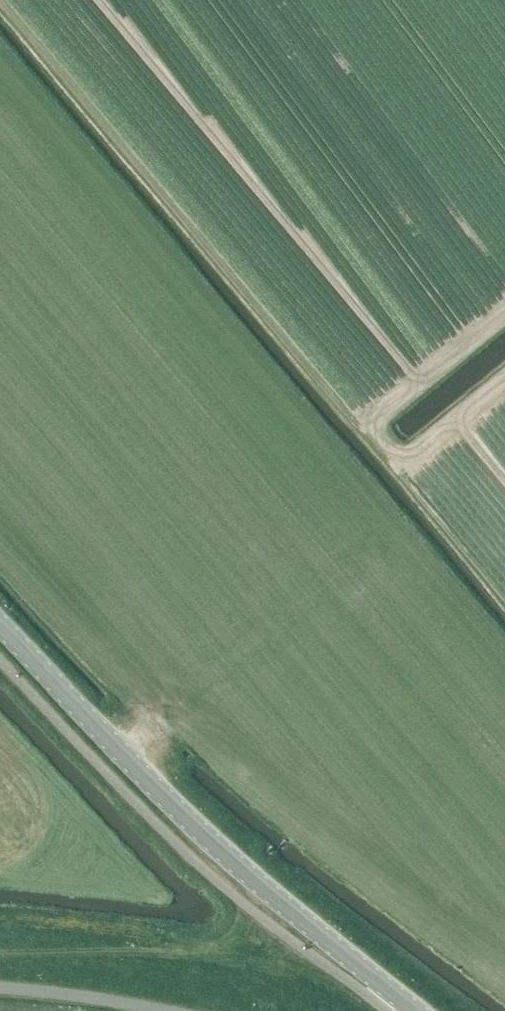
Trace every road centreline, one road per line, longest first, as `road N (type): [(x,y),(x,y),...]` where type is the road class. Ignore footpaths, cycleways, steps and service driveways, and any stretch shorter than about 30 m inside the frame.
road 1 (tertiary): [(418,1010),(210,841),(0,624)]
road 2 (track): [(504,592),(405,466),(504,386)]
road 3 (unclassified): [(0,988),(165,1010)]

